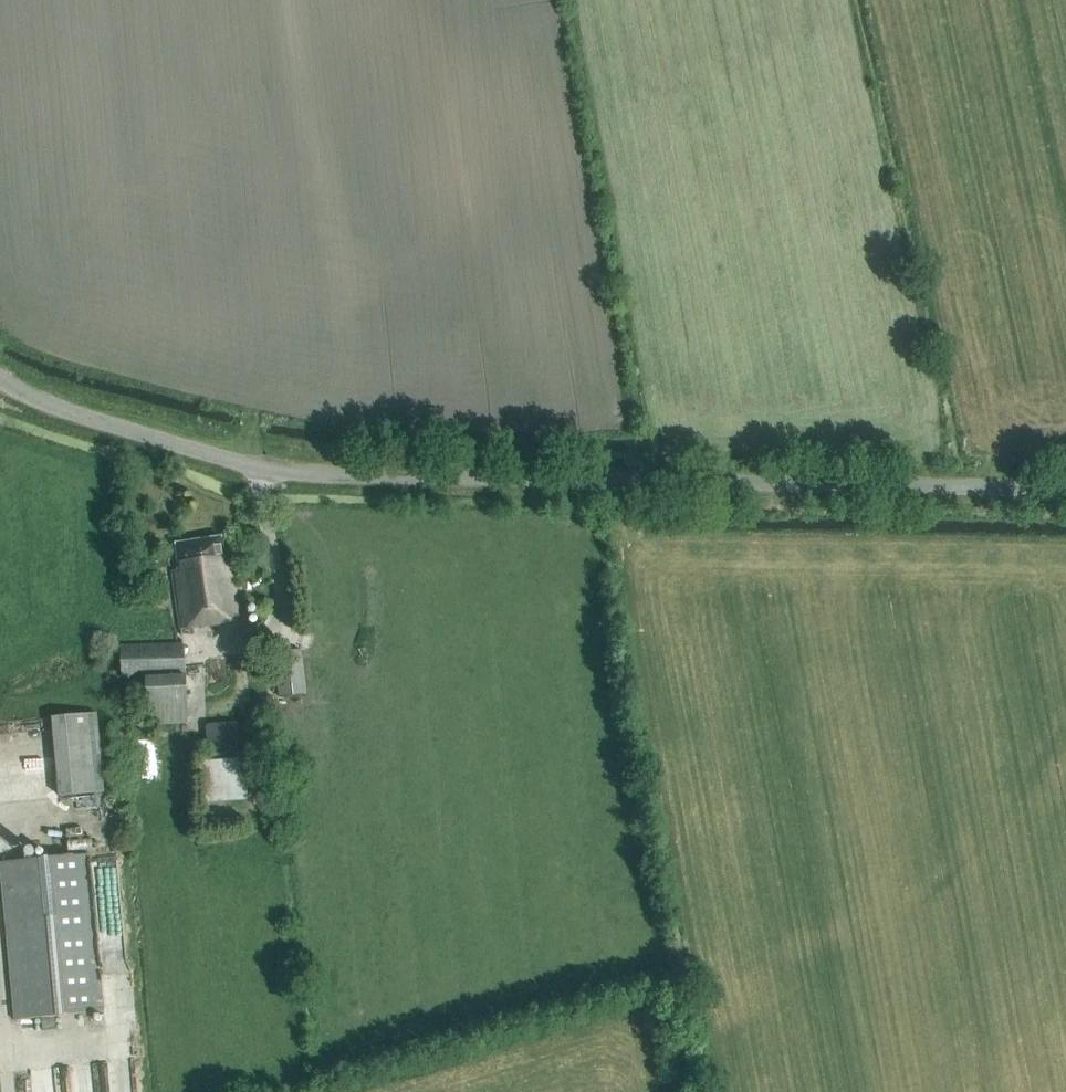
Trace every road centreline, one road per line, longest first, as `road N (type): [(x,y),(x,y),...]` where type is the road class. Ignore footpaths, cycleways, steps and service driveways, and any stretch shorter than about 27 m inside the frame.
road 1 (unclassified): [(1065,489),(314,474),(236,461),(93,420),(0,378)]

